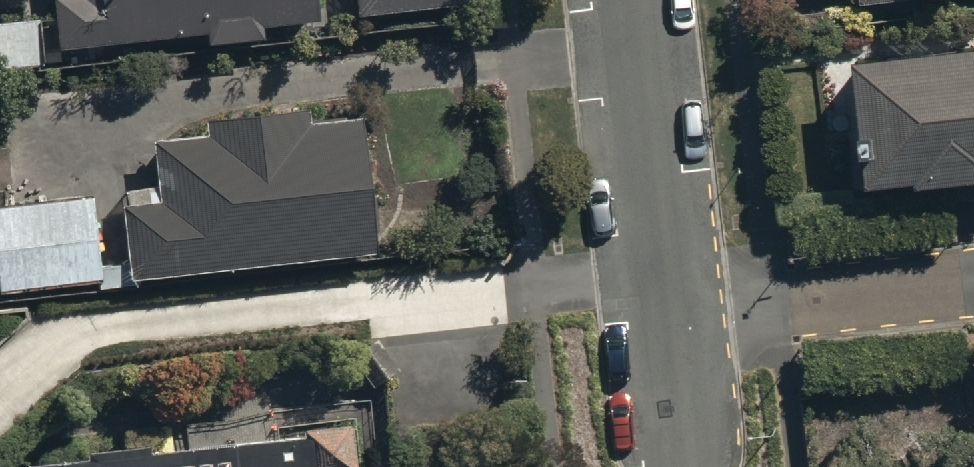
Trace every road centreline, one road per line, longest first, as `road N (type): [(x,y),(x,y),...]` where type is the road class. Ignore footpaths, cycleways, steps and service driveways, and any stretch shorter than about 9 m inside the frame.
road 1 (residential): [(634,0),(672,325)]
road 2 (residential): [(672,325),(973,291)]
road 3 (residential): [(672,325),(685,466)]

